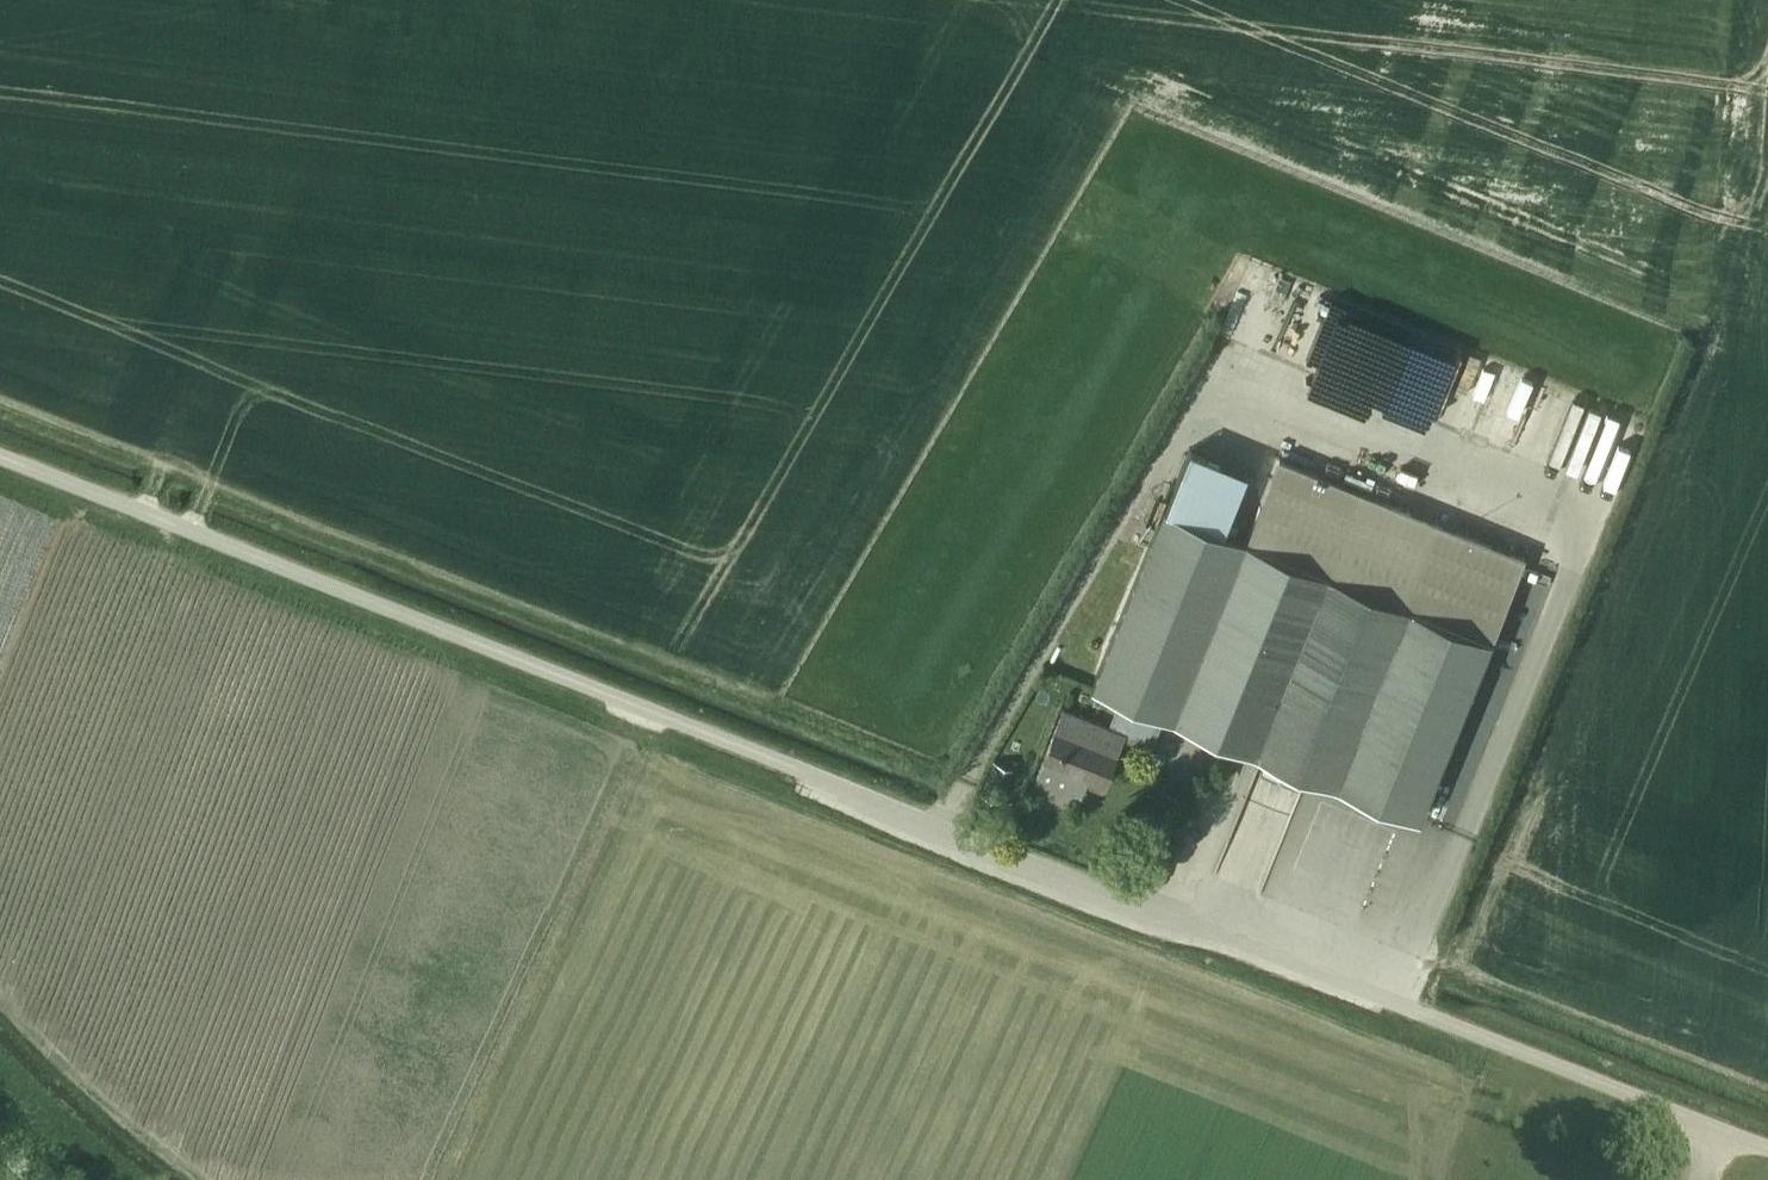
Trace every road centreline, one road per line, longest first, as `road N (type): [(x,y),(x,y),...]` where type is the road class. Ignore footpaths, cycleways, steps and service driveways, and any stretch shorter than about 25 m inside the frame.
road 1 (unclassified): [(1767,1149),(0,456)]

